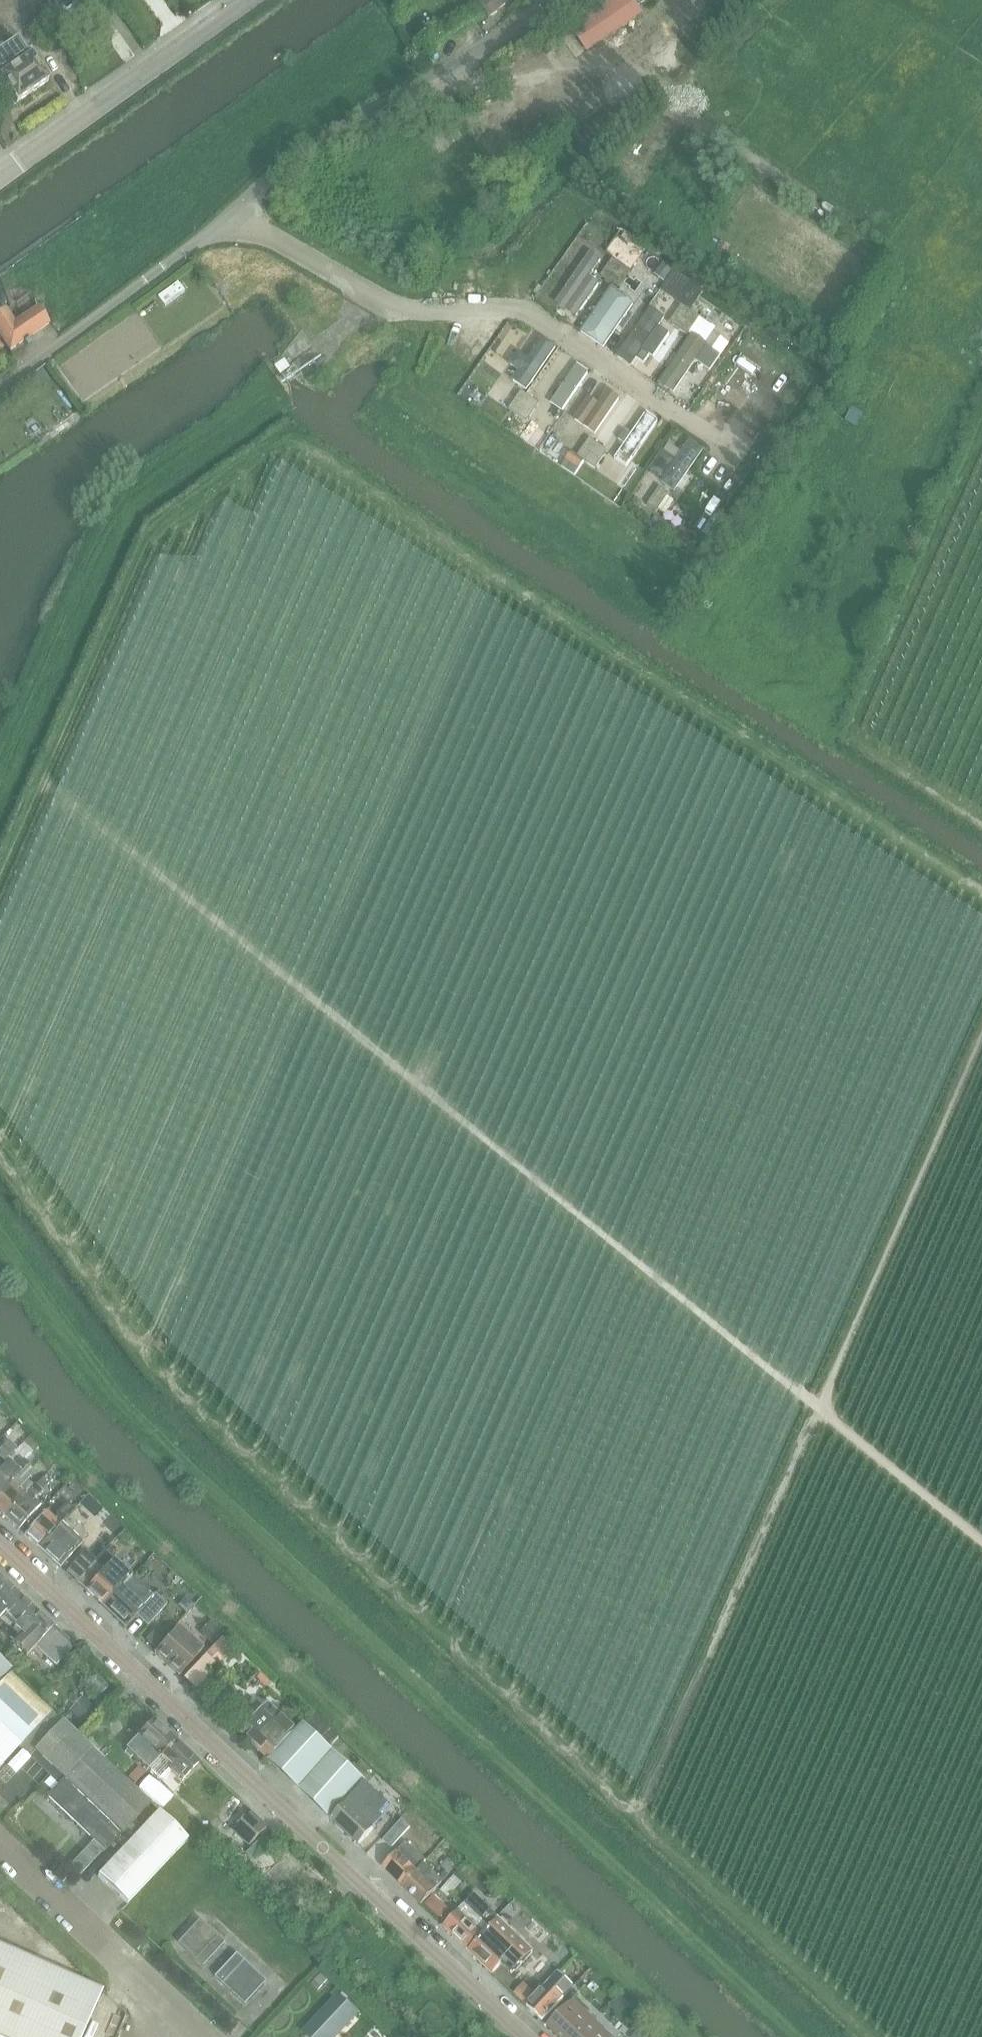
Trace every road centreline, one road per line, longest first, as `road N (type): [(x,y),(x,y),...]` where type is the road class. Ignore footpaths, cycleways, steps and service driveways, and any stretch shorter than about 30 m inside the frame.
road 1 (track): [(981,1542),(44,782)]
road 2 (unclassified): [(0,1545),(528,2036)]
road 3 (residential): [(729,453),(530,311),(421,310),(374,296),(273,243),(238,213)]
road 4 (track): [(819,1408),(981,1038)]
road 5 (residential): [(550,0),(345,125),(238,213)]
road 6 (tertiary): [(246,0),(0,177)]
road 7 (residential): [(238,213),(0,383)]
road 8 (unclassified): [(198,2036),(0,1849)]

